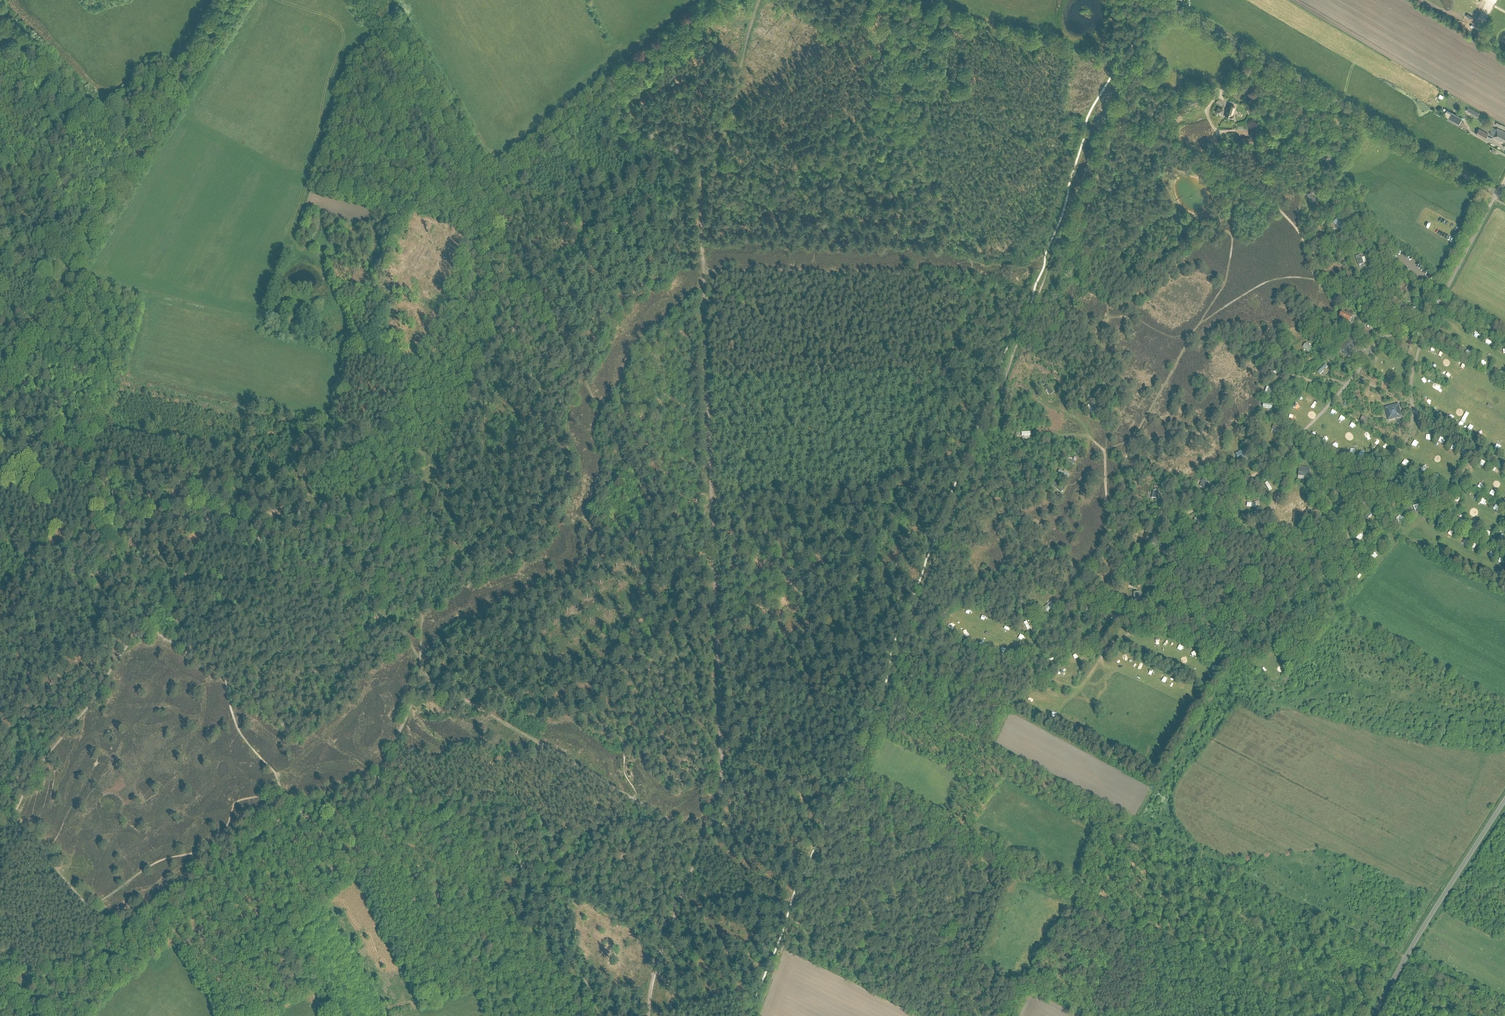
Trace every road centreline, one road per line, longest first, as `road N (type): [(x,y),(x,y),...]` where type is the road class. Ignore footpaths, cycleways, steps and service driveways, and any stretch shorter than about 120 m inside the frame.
road 1 (track): [(721,768),(896,480),(970,307)]
road 2 (track): [(227,0),(0,384)]
road 3 (track): [(435,498),(496,327),(512,303),(549,271),(701,192)]
road 4 (track): [(1105,122),(887,100),(846,112),(701,192)]
road 5 (track): [(1421,1015),(1167,880),(1110,833),(1073,821)]
road 6 (track): [(715,615),(701,216)]
road 7 (tertiary): [(1498,194),(1161,0)]
road 8 (track): [(1014,356),(1121,81),(1155,23)]
road 9 (track): [(1115,518),(1177,517),(1265,471),(1329,405),(1390,321)]
road 10 (track): [(369,805),(455,811),(664,943)]
road 11 (track): [(899,650),(1014,356)]
road 12 (track): [(1406,957),(1137,820)]
road 13 (track): [(1251,632),(1269,605),(1307,590),(1339,564),(1375,478),(1409,435),(1412,402)]
road 14 (track): [(703,272),(914,275),(970,307)]
road 15 (track): [(1423,336),(1363,302),(1294,278),(1264,283),(1197,328)]
road 16 (tertiary): [(1373,1015),(1504,800)]
road 17 (track): [(1077,900),(1297,1015)]
road 18 (track): [(857,776),(763,1002)]
road 19 (track): [(324,1015),(287,942),(235,911),(150,916)]
road 20 (track): [(217,494),(0,445)]
road 21 (track): [(1074,593),(1143,631),(1193,642),(1248,631),(1272,653)]
road 22 (track): [(701,192),(705,166),(732,120),(758,0)]
road 23 (track): [(1107,449),(1119,416),(1108,389),(1085,377),(1121,280)]
road 24 (track): [(664,943),(718,804),(721,768)]
road 25 (track): [(0,38),(42,53),(136,155)]
road 26 (track): [(1423,336),(1414,407),(1504,462)]
road 27 (track): [(276,541),(339,545),(435,498)]
road 28 (track): [(1317,282),(1298,229),(1214,155)]
road 29 (track): [(1238,174),(1226,278),(1197,328)]
road 30 (track): [(287,942),(369,805)]
road 31 (track): [(1047,476),(1056,439),(1093,441),(1105,452),(1115,518)]
road 32 (track): [(127,921),(95,935),(3,1013)]
road 33 (track): [(721,768),(715,615)]
road 34 (track): [(1115,518),(1036,645)]
road 35 (track): [(57,1015),(150,916)]
road 36 (track): [(857,776),(899,650)]
road 37 (track): [(369,805),(418,684)]
road 38 (track): [(1197,328),(1135,437)]
road 39 (track): [(1481,451),(1439,506),(1397,537)]

